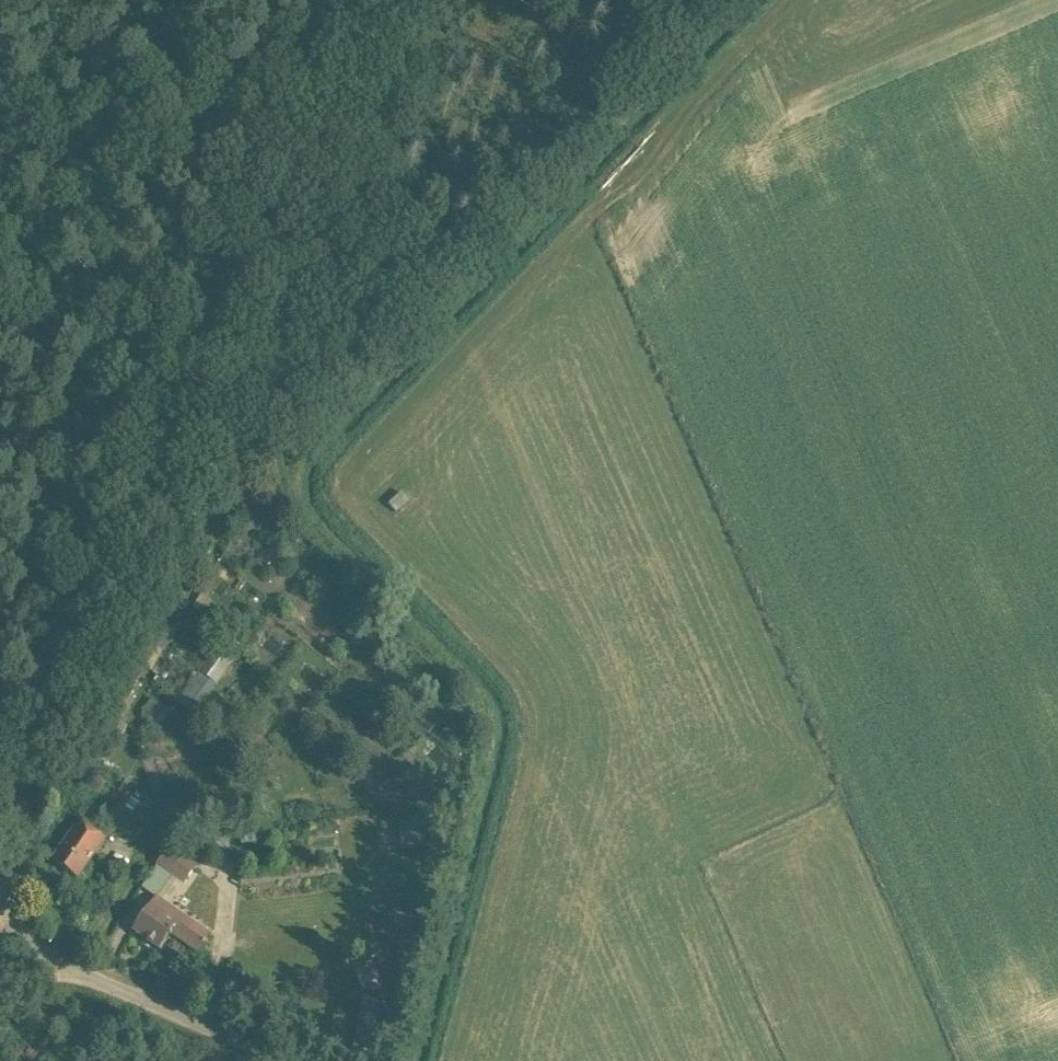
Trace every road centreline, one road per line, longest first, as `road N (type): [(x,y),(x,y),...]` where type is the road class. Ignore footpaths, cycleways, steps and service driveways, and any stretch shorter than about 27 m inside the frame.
road 1 (unclassified): [(70,966),(6,917),(69,653),(116,531),(256,251),(395,0)]
road 2 (unclassified): [(265,1060),(70,966)]

